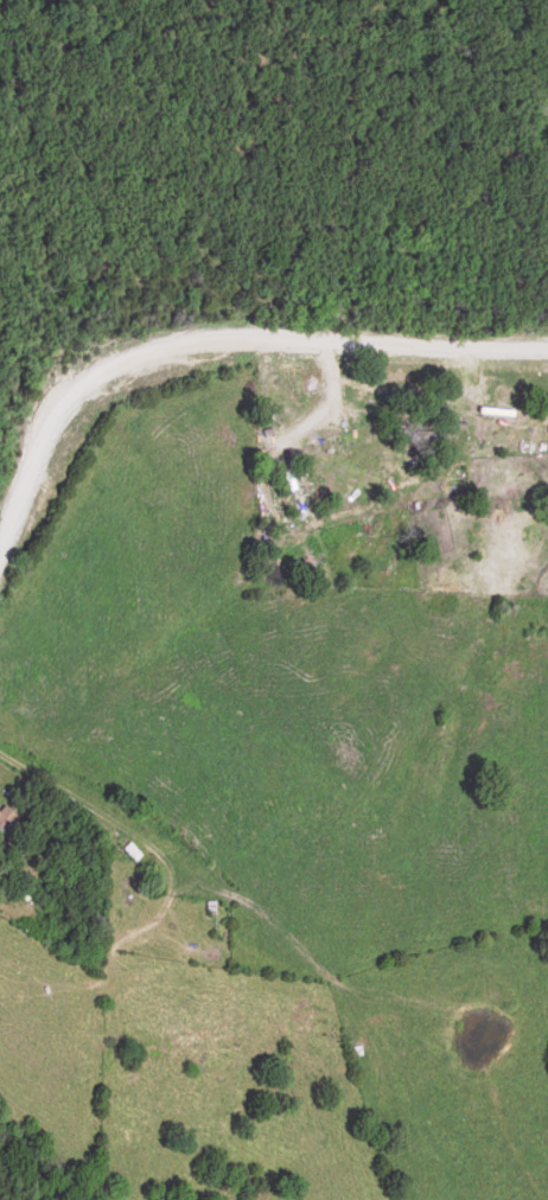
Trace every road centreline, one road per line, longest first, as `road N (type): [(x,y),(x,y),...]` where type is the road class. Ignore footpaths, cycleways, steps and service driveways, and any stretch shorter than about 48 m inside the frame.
road 1 (residential): [(181,351),(279,343),(547,348)]
road 2 (residential): [(0,577),(68,398),(115,369),(181,351)]

